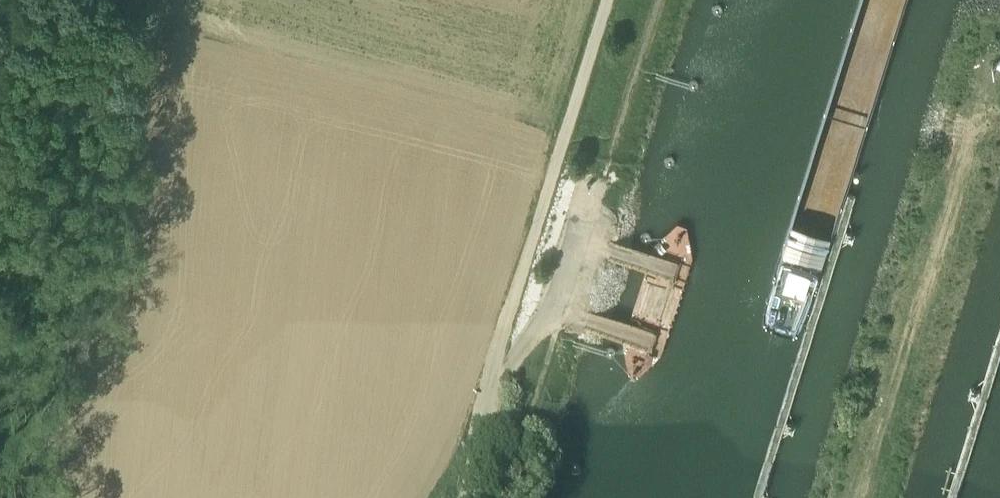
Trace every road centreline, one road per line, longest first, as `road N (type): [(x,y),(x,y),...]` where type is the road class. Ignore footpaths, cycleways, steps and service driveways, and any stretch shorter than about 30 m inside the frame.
road 1 (residential): [(467,497),(501,340),(608,0)]

